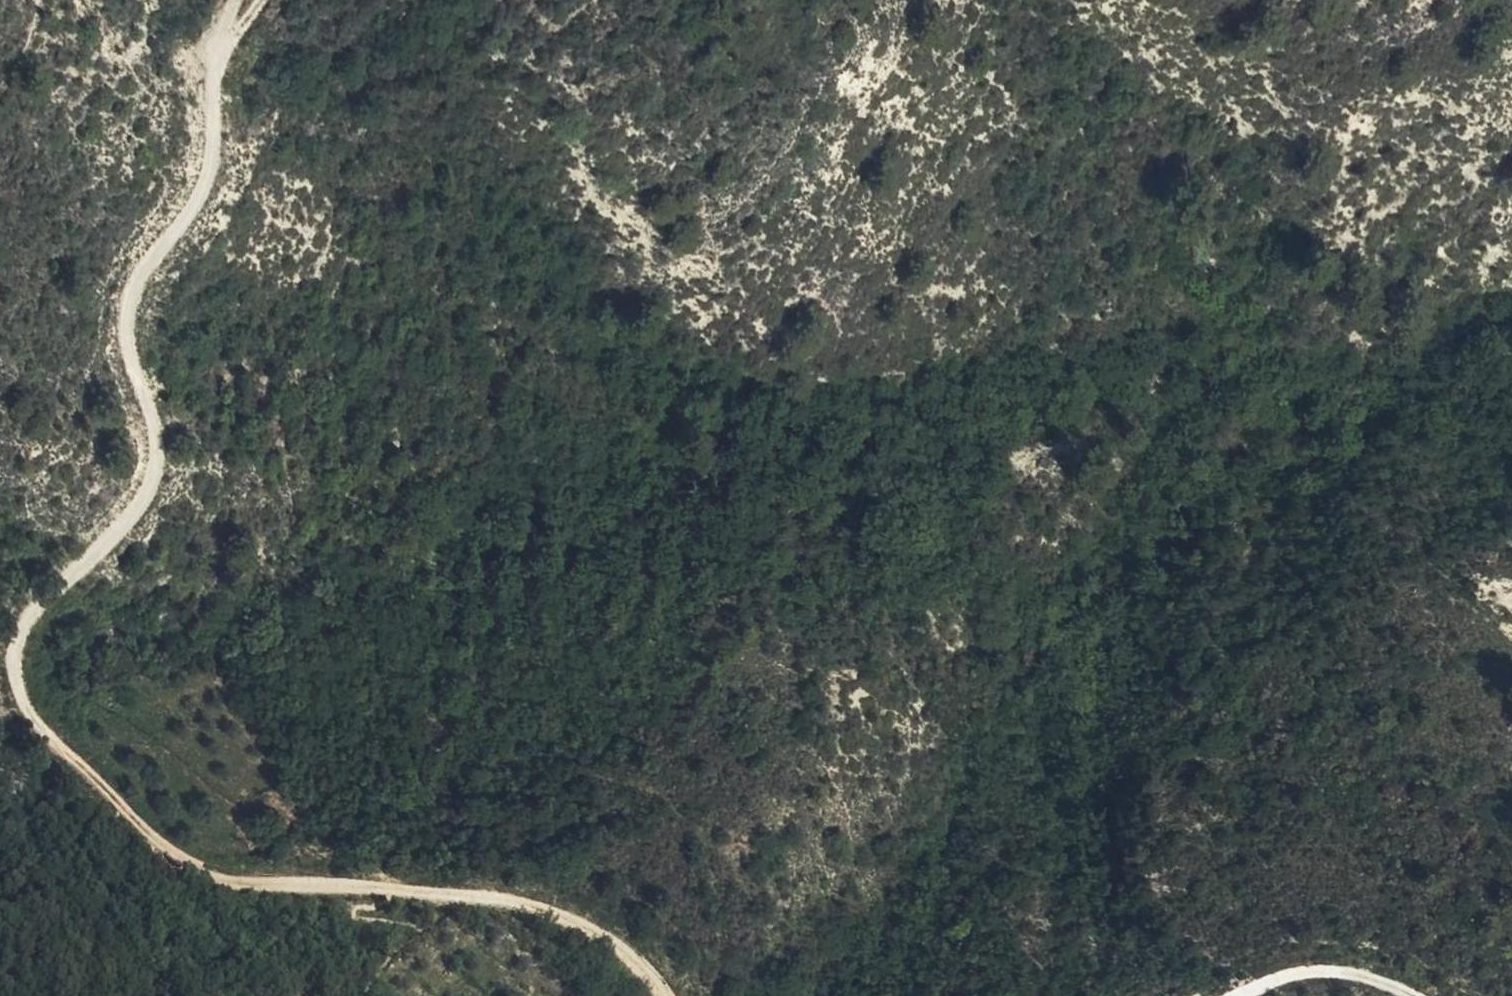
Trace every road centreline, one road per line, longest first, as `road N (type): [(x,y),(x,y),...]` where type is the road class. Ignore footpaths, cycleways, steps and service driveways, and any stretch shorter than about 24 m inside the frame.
road 1 (track): [(654,995),(613,948),(540,906),(192,876),(123,822),(36,733),(12,668),(26,622),(142,506),(157,447),(122,325),(139,271),(193,211),(213,163),(217,44),(237,0)]
road 2 (track): [(1422,995),(1340,968),(1253,995)]

